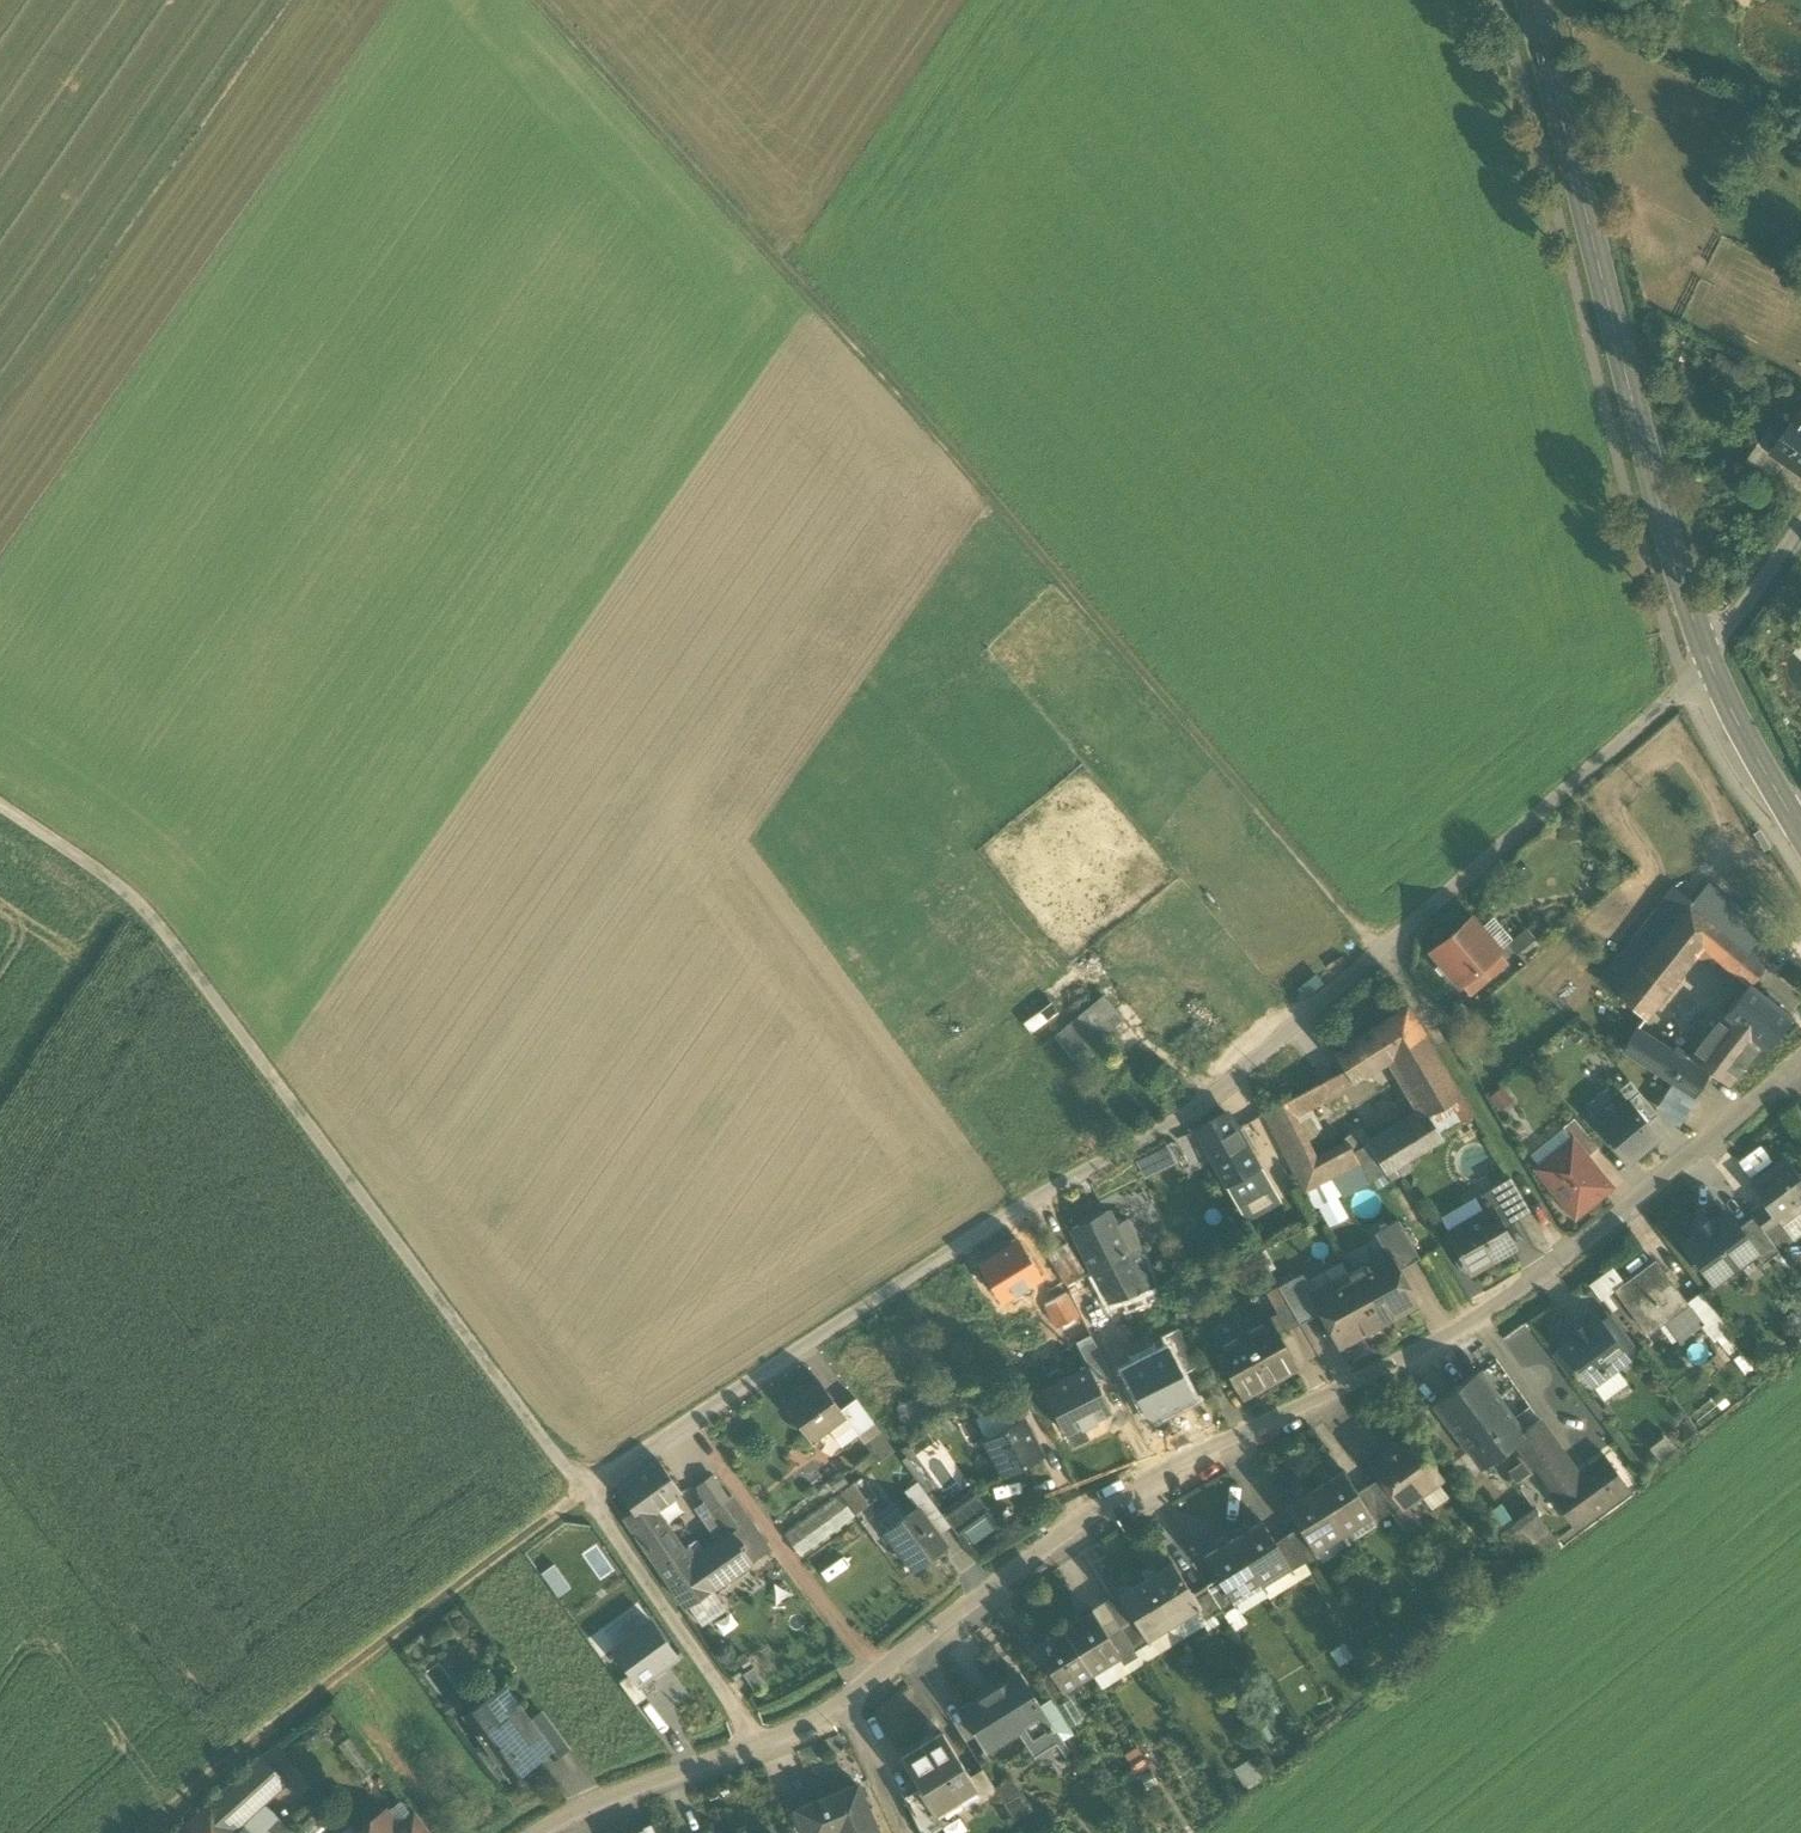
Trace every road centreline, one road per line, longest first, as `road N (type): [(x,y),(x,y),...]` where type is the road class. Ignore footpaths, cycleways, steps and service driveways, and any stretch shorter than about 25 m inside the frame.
road 1 (residential): [(1708,675),(1188,1112),(1020,1206),(586,1492),(767,1745)]
road 2 (track): [(149,1832),(586,1492),(141,897),(0,804)]
road 3 (track): [(536,0),(949,450),(1381,949)]
road 4 (residential): [(1800,1058),(1572,1253),(1477,1313),(1163,1470),(1003,1564),(876,1669),(846,1708)]
road 5 (secondary): [(1708,675),(1531,0)]
road 6 (track): [(1572,1253),(1381,949)]
road 7 (residential): [(767,1745),(586,1809),(551,1832)]
road 8 (secondary): [(1800,829),(1708,675)]
road 9 (residential): [(1800,533),(1708,675)]
road 10 (residential): [(846,1708),(900,1832)]

